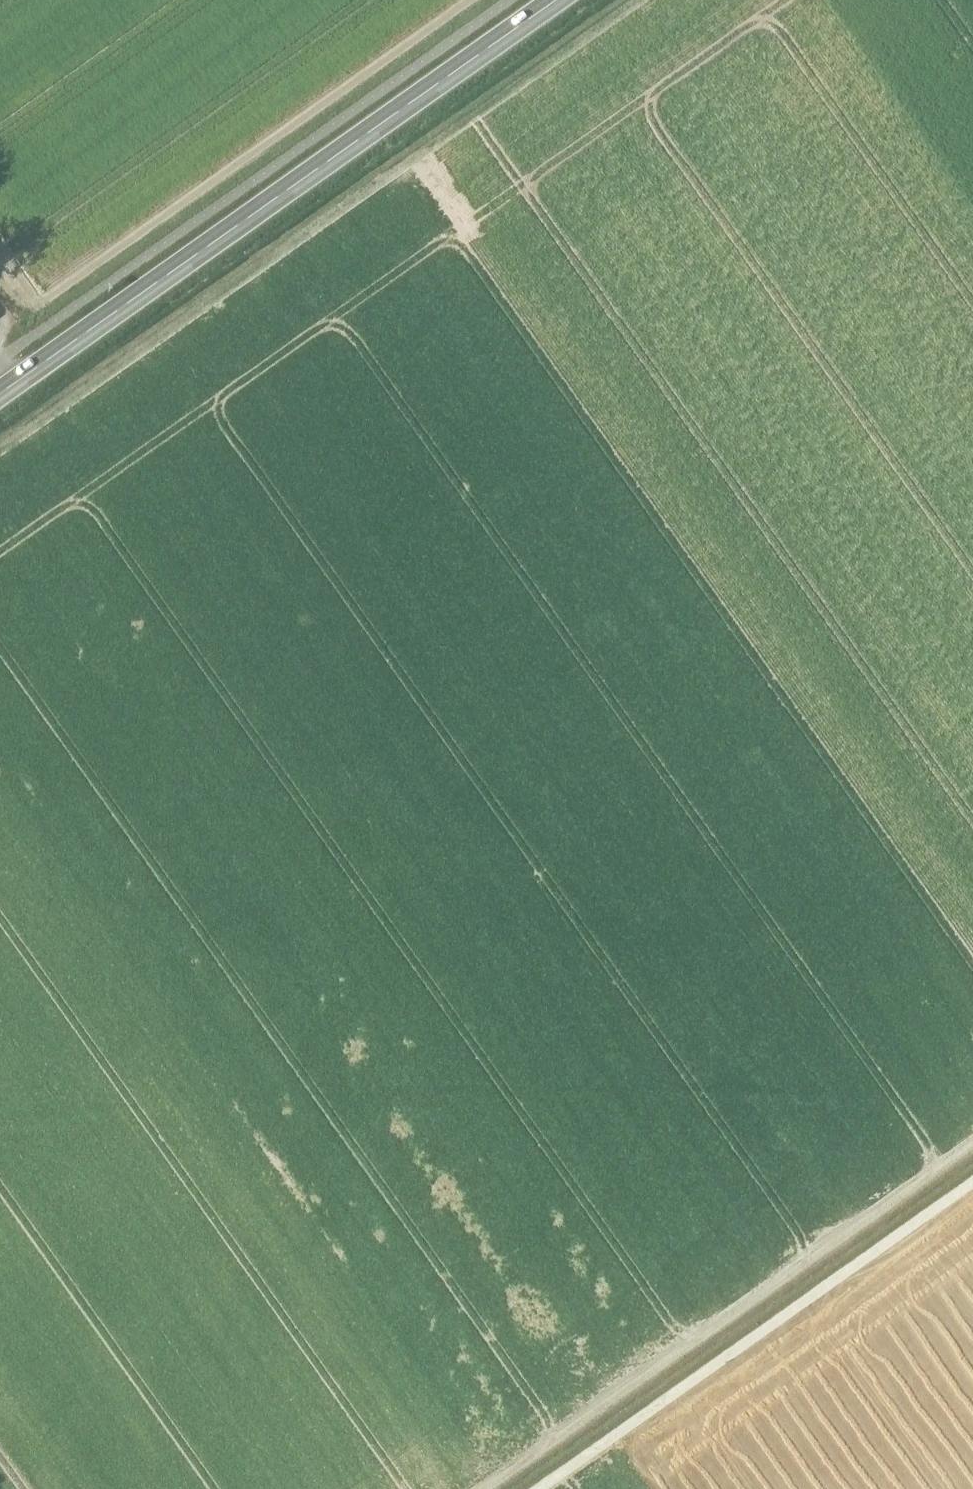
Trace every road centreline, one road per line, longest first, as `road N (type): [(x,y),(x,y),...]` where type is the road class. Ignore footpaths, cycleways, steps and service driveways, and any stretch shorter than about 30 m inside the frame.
road 1 (tertiary): [(0,394),(557,0)]
road 2 (track): [(540,1488),(972,1183)]

